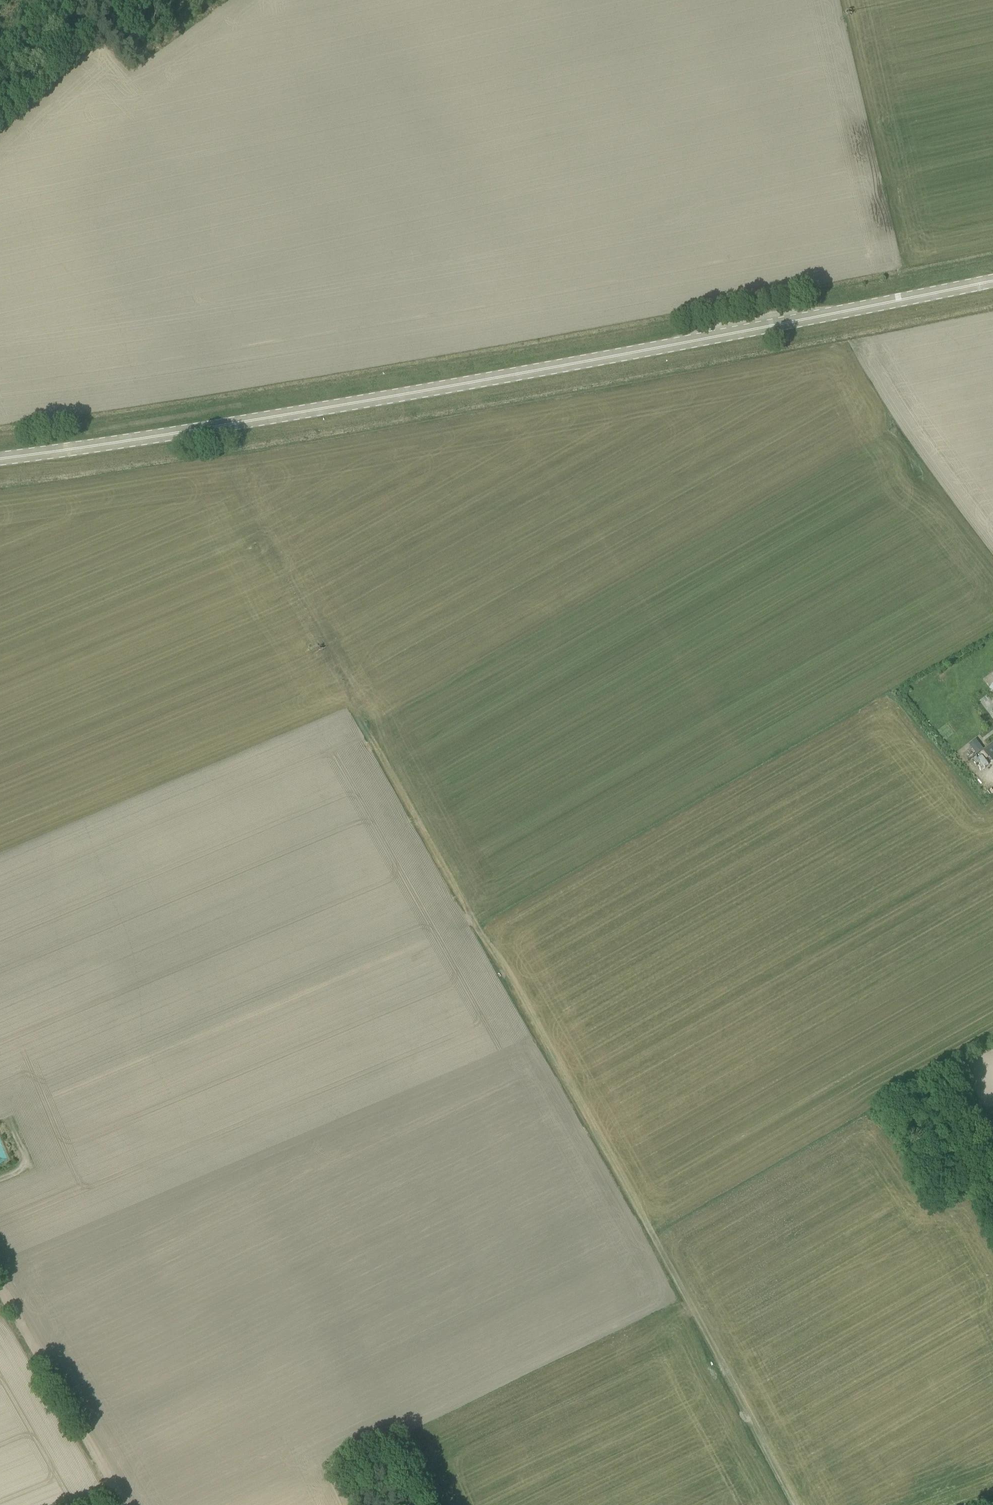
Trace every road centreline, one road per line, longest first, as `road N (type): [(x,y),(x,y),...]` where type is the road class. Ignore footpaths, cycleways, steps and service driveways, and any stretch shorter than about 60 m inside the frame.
road 1 (primary): [(0,460),(507,378),(992,282)]
road 2 (track): [(0,1289),(114,1489)]

